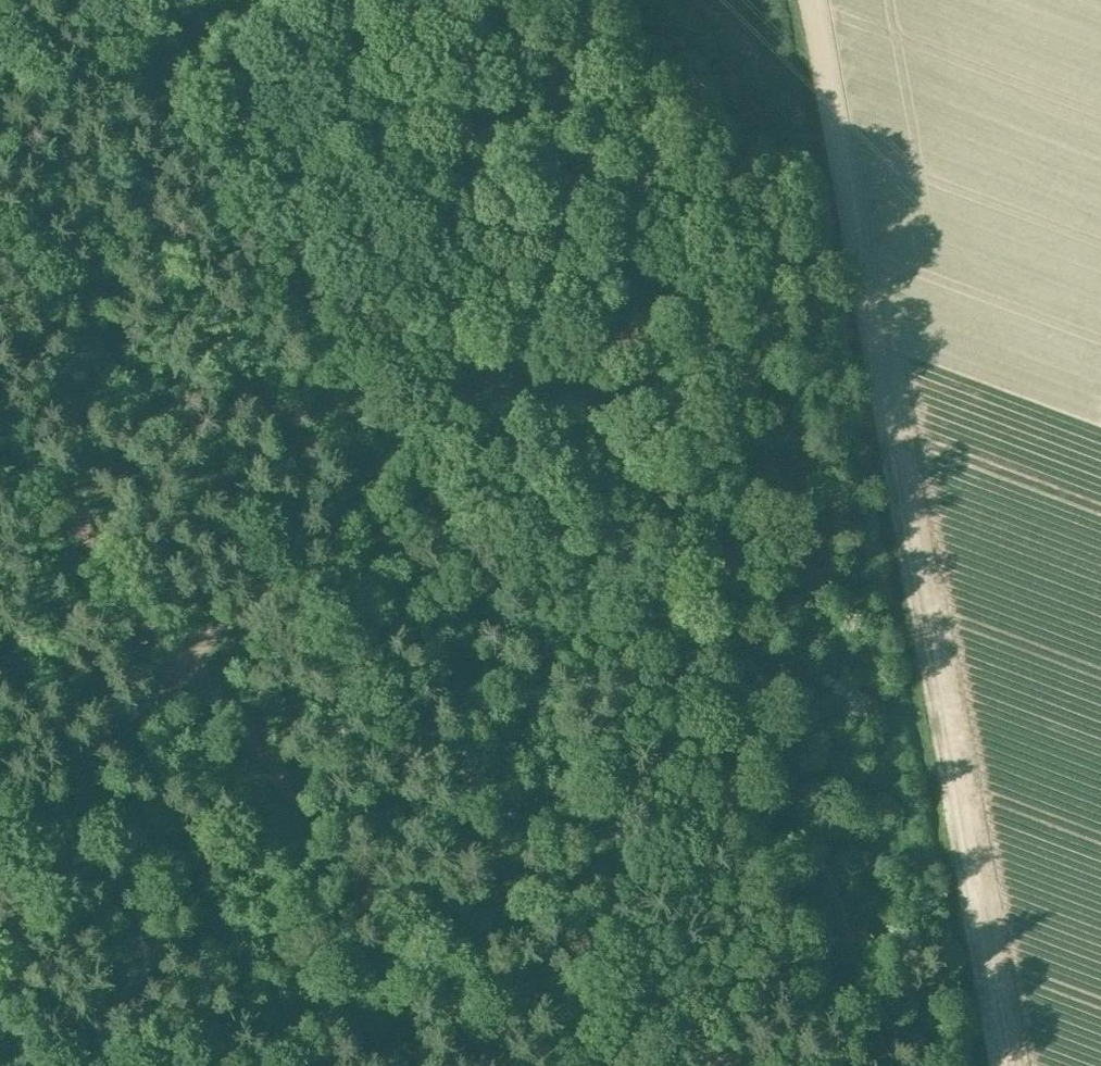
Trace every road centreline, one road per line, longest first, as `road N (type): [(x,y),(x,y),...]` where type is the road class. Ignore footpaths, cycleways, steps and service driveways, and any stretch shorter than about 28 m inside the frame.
road 1 (track): [(887,1065),(634,330),(572,0)]
road 2 (track): [(813,0),(1002,1065)]
road 3 (track): [(0,427),(499,1065)]
road 4 (track): [(0,804),(131,708),(265,594),(416,488),(540,382),(634,330)]

